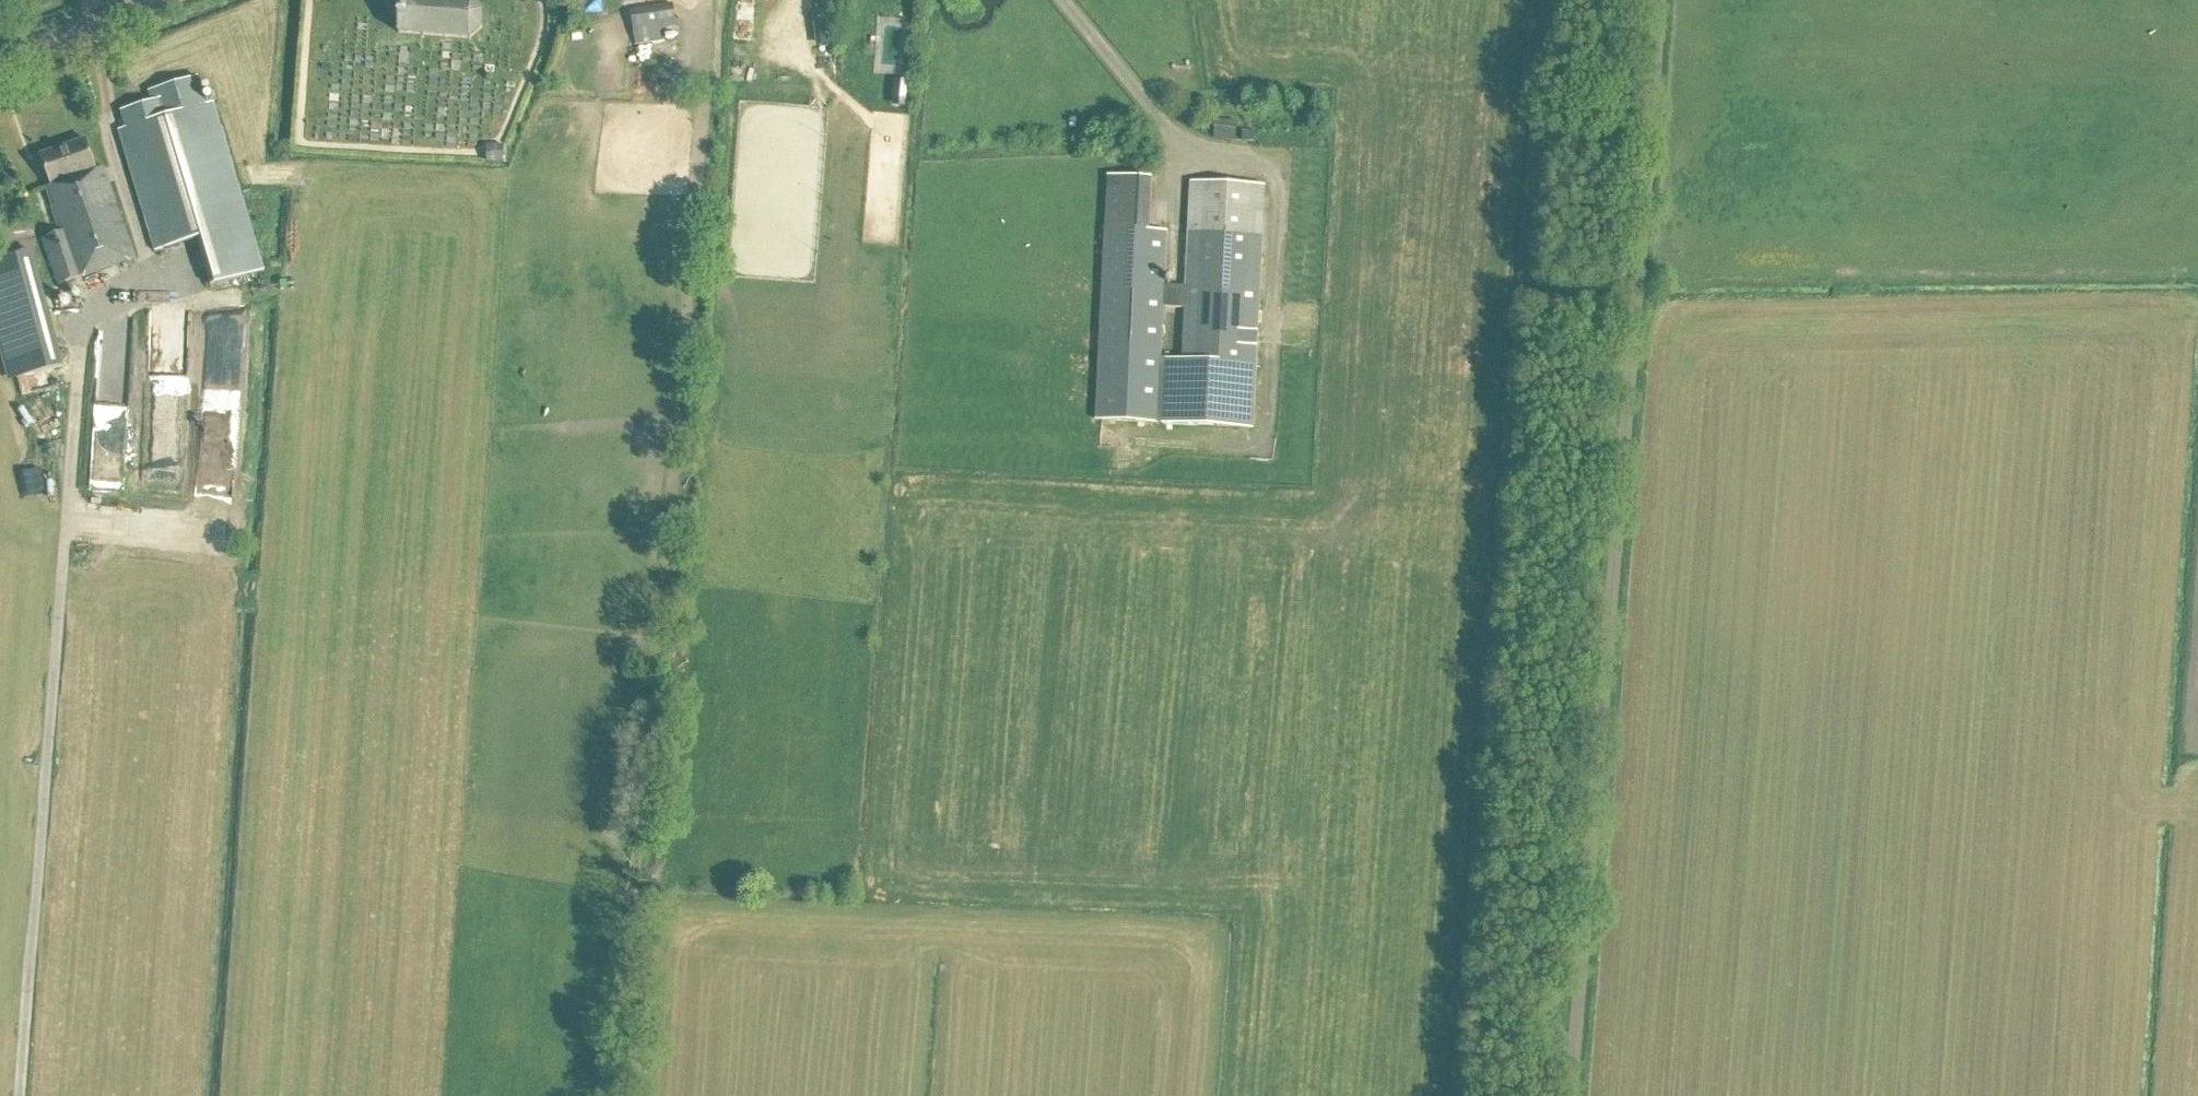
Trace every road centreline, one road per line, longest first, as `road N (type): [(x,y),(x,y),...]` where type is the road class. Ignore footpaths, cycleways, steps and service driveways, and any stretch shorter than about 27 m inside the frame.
road 1 (unclassified): [(1564,1095),(1647,0)]
road 2 (tertiary): [(0,58),(153,0)]

